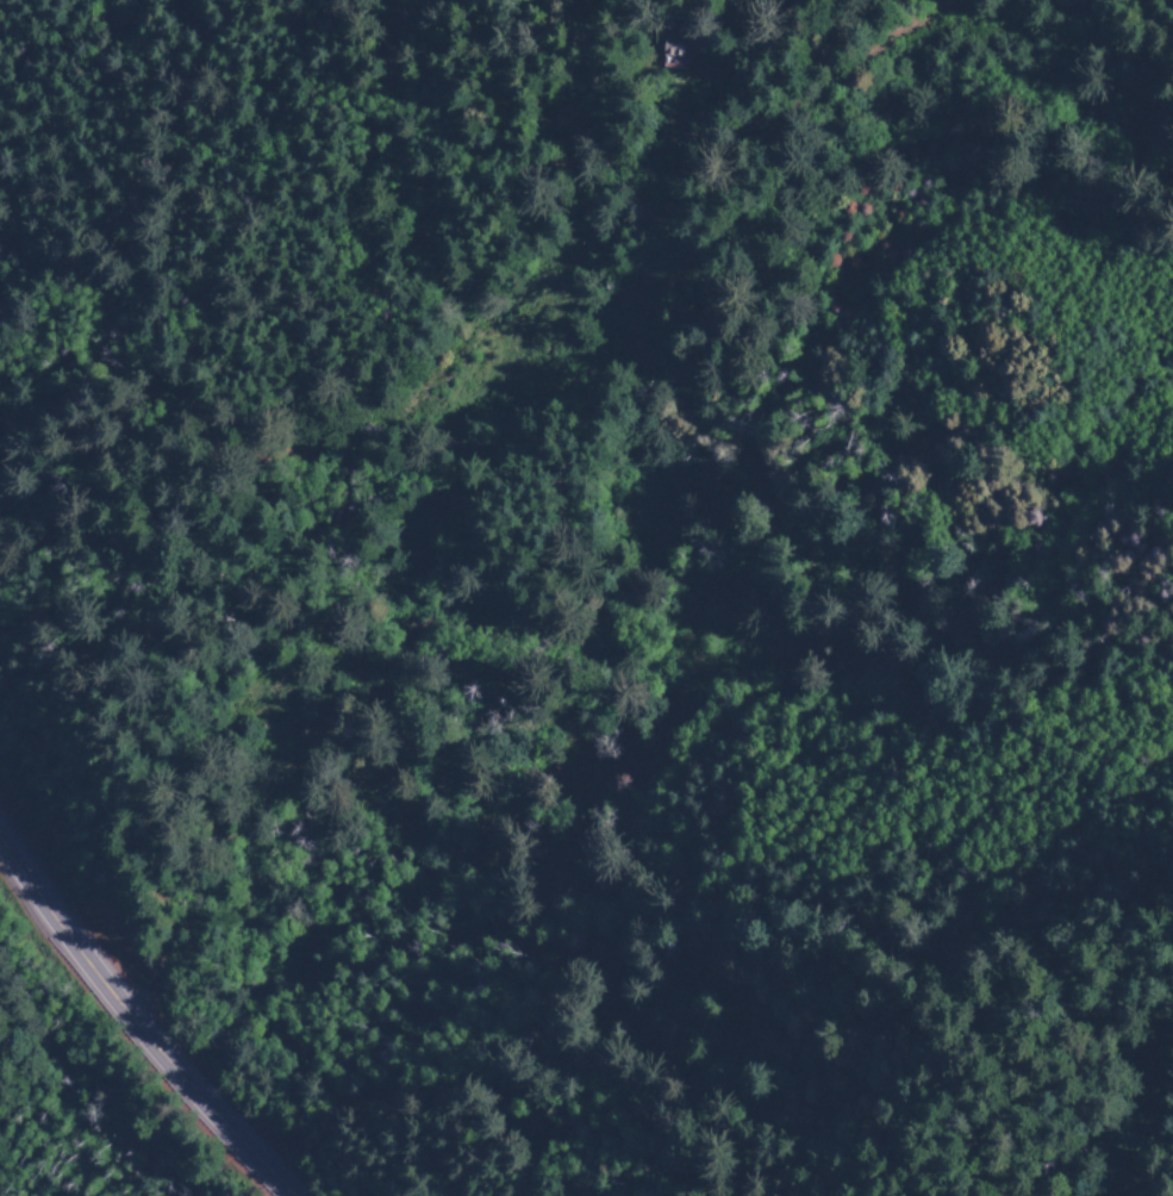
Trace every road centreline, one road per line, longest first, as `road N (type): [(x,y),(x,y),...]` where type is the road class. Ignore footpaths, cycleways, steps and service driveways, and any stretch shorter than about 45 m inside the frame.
road 1 (trunk): [(0,847),(96,986),(200,1109),(297,1195)]

